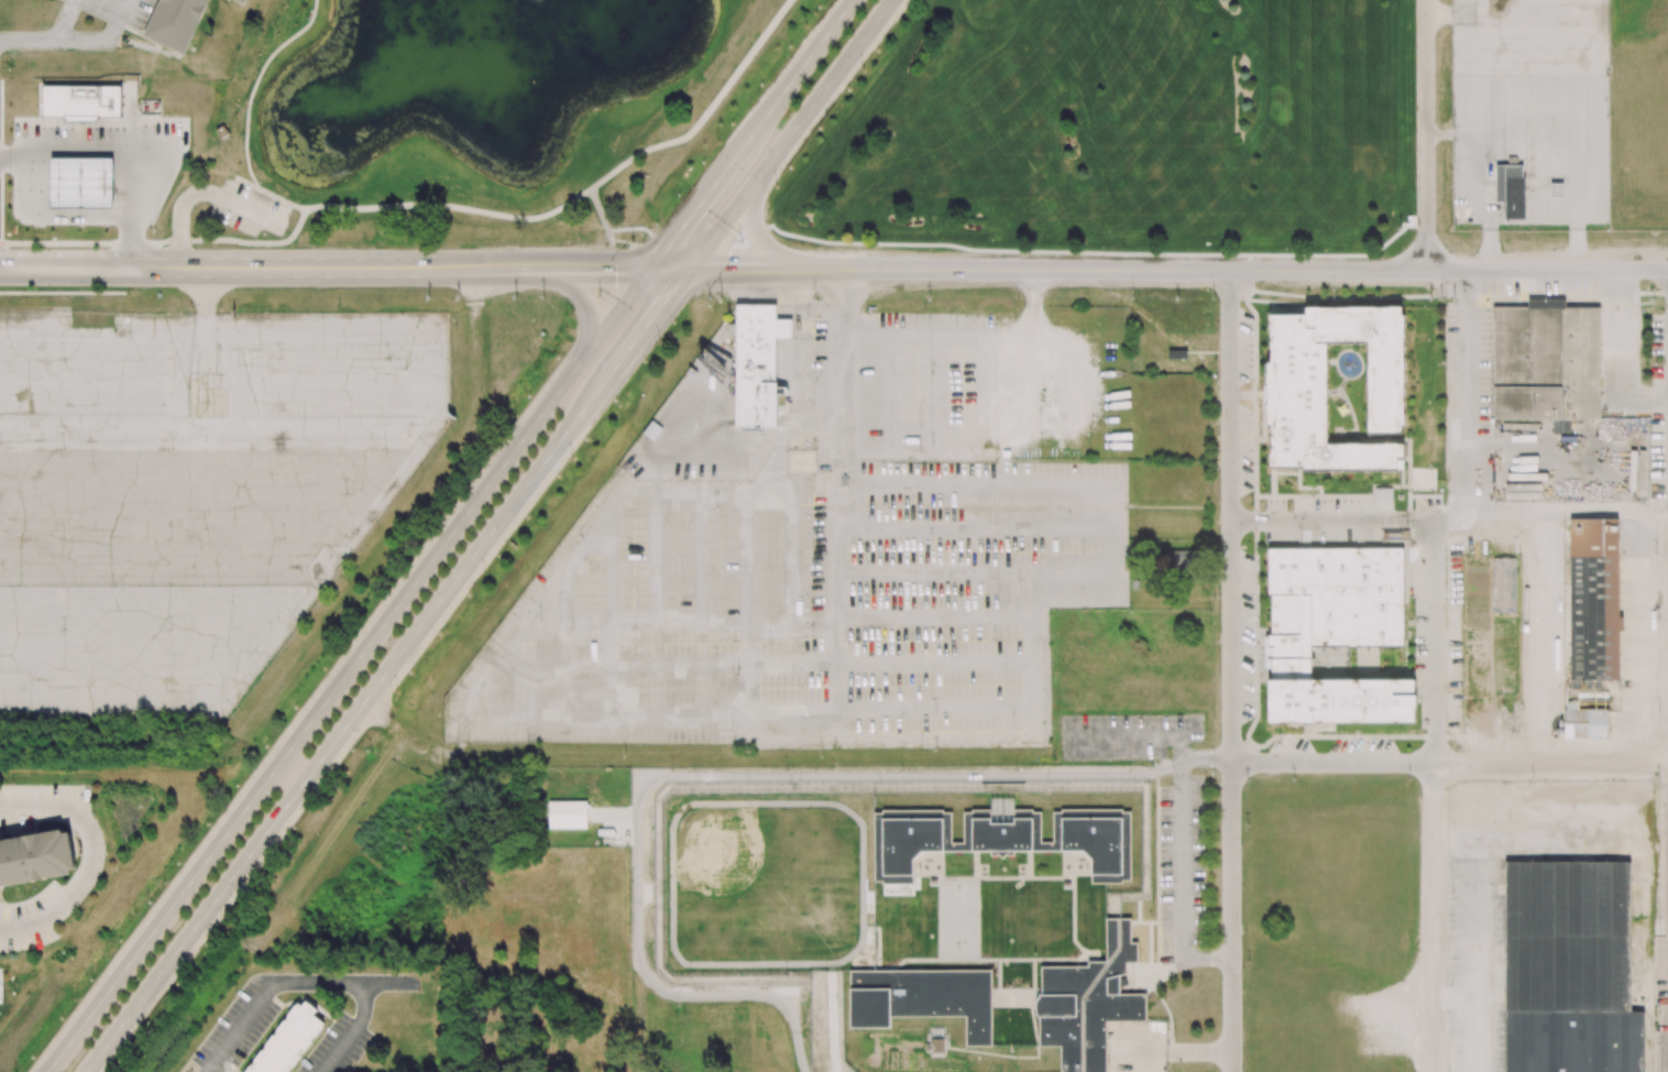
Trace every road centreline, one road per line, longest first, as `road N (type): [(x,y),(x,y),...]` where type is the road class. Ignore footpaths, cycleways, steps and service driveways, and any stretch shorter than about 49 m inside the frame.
road 1 (primary): [(650,269),(49,1071)]
road 2 (primary): [(86,1071),(594,395)]
road 3 (residential): [(1231,1071),(1229,270)]
road 4 (residential): [(1230,757),(1192,758),(1142,776),(636,777)]
road 5 (residential): [(1433,1071),(1435,521)]
road 6 (residential): [(1230,764),(1667,763)]
road 7 (tertiary): [(812,269),(1229,270)]
road 8 (primary): [(689,269),(892,0)]
road 9 (secondary): [(139,267),(415,267)]
road 10 (residential): [(1426,270),(1425,0)]
road 11 (tertiary): [(1426,270),(1667,270)]
road 12 (tertiary): [(1229,270),(1426,270)]
road 13 (primary): [(854,0),(738,153)]
road 14 (primary): [(738,153),(650,269)]
road 15 (secondary): [(0,268),(139,267)]
road 16 (primary): [(519,267),(564,284),(583,300),(589,331),(579,363)]
road 17 (secondary): [(519,267),(650,269)]
road 18 (primary): [(812,269),(760,240),(754,206),(762,171)]
road 19 (primary): [(612,372),(689,269)]
road 20 (tertiary): [(689,269),(812,269)]

